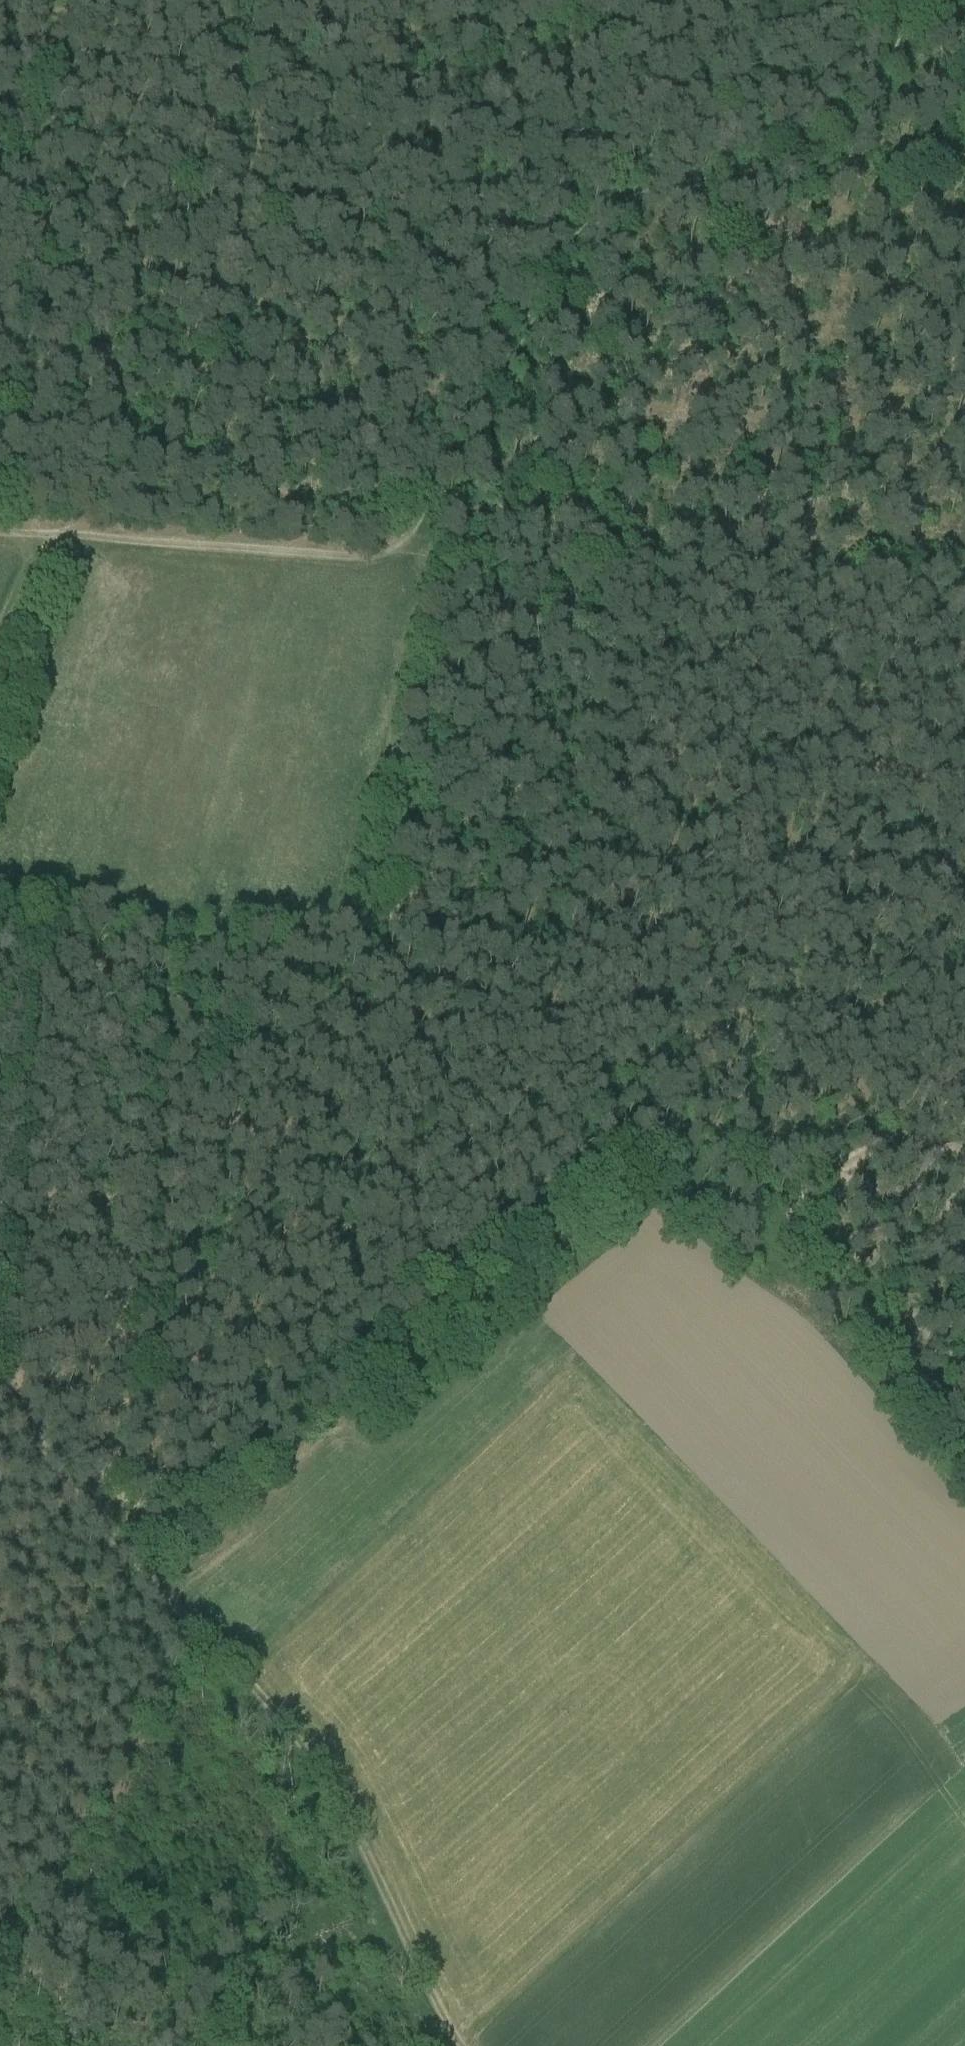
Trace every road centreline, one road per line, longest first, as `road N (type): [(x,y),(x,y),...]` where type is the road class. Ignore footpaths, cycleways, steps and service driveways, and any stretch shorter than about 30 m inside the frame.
road 1 (track): [(906,0),(895,60),(825,97),(749,179),(616,211),(554,244),(504,366),(446,432),(426,529),(398,551),(0,533)]
road 2 (track): [(467,2045),(309,1762),(152,1594),(0,1376)]
road 3 (track): [(0,690),(64,535)]

